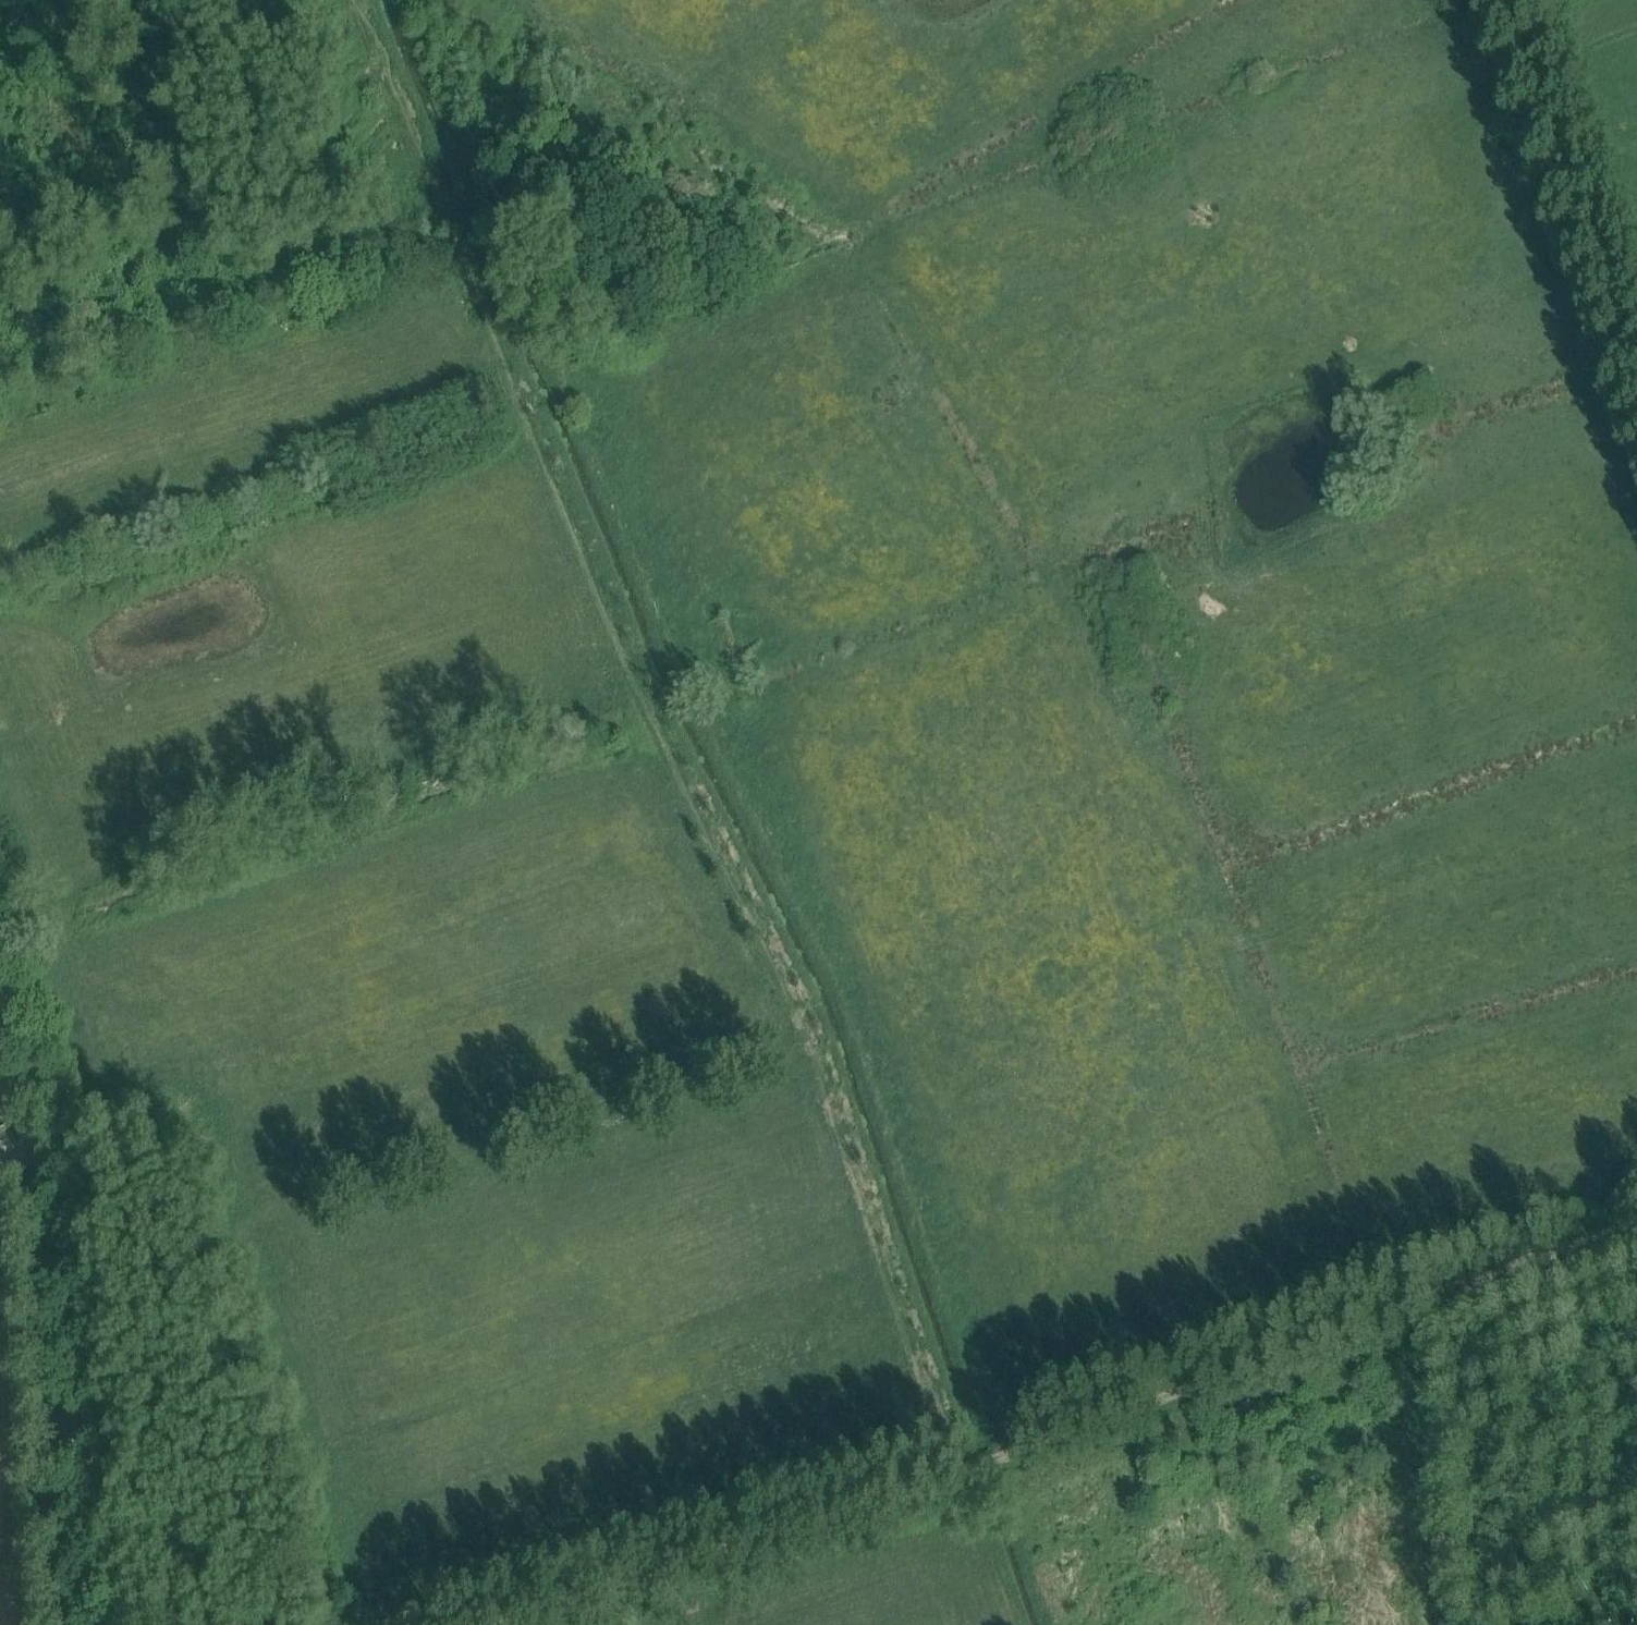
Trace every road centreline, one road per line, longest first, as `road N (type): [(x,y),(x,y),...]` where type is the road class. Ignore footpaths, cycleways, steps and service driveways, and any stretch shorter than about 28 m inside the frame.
road 1 (track): [(472,1624),(956,1469),(1636,1225)]
road 2 (tertiary): [(92,1624),(52,1146)]
road 3 (track): [(1636,358),(1508,0)]
road 4 (tertiary): [(52,1146),(0,972)]

